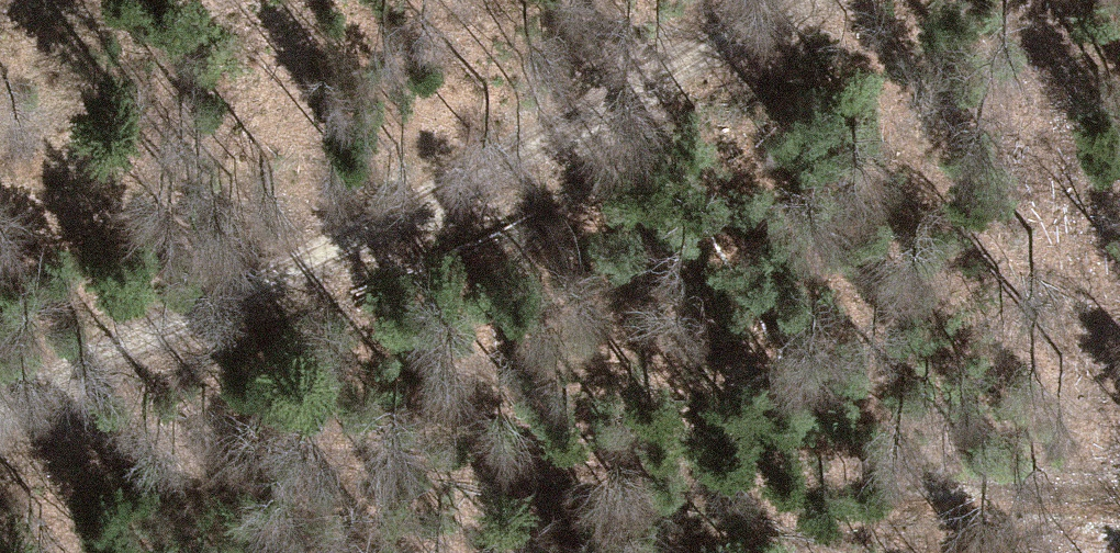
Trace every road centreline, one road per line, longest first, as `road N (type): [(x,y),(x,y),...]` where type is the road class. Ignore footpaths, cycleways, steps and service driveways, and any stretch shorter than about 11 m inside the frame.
road 1 (track): [(1119,497),(901,496),(456,448),(213,457),(0,450)]
road 2 (track): [(777,0),(327,258),(0,411)]

